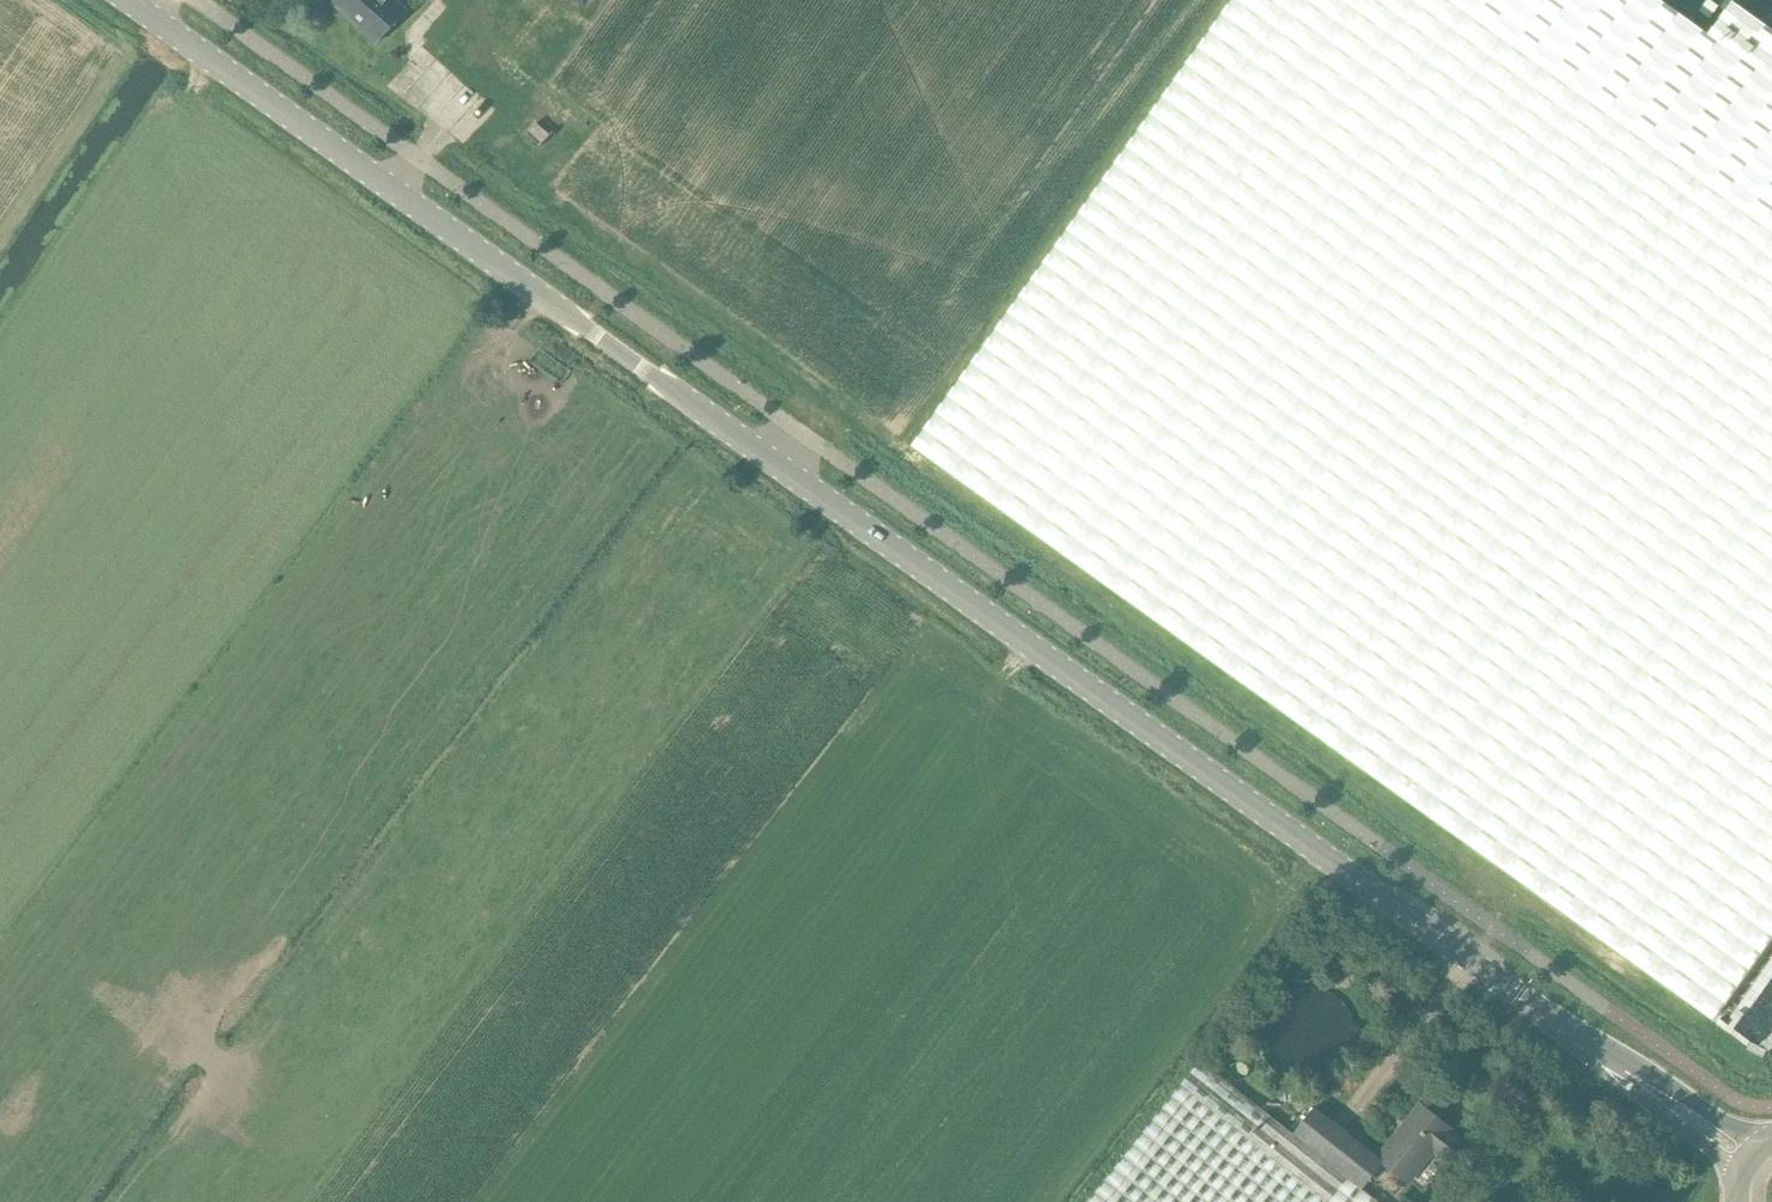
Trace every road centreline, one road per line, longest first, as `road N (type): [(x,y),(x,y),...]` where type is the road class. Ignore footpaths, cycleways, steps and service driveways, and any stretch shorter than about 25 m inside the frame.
road 1 (tertiary): [(1641,1081),(120,0)]
road 2 (tertiary): [(1641,1081),(1672,1123),(1741,1174)]
road 3 (tertiary): [(1762,1145),(1641,1081)]

